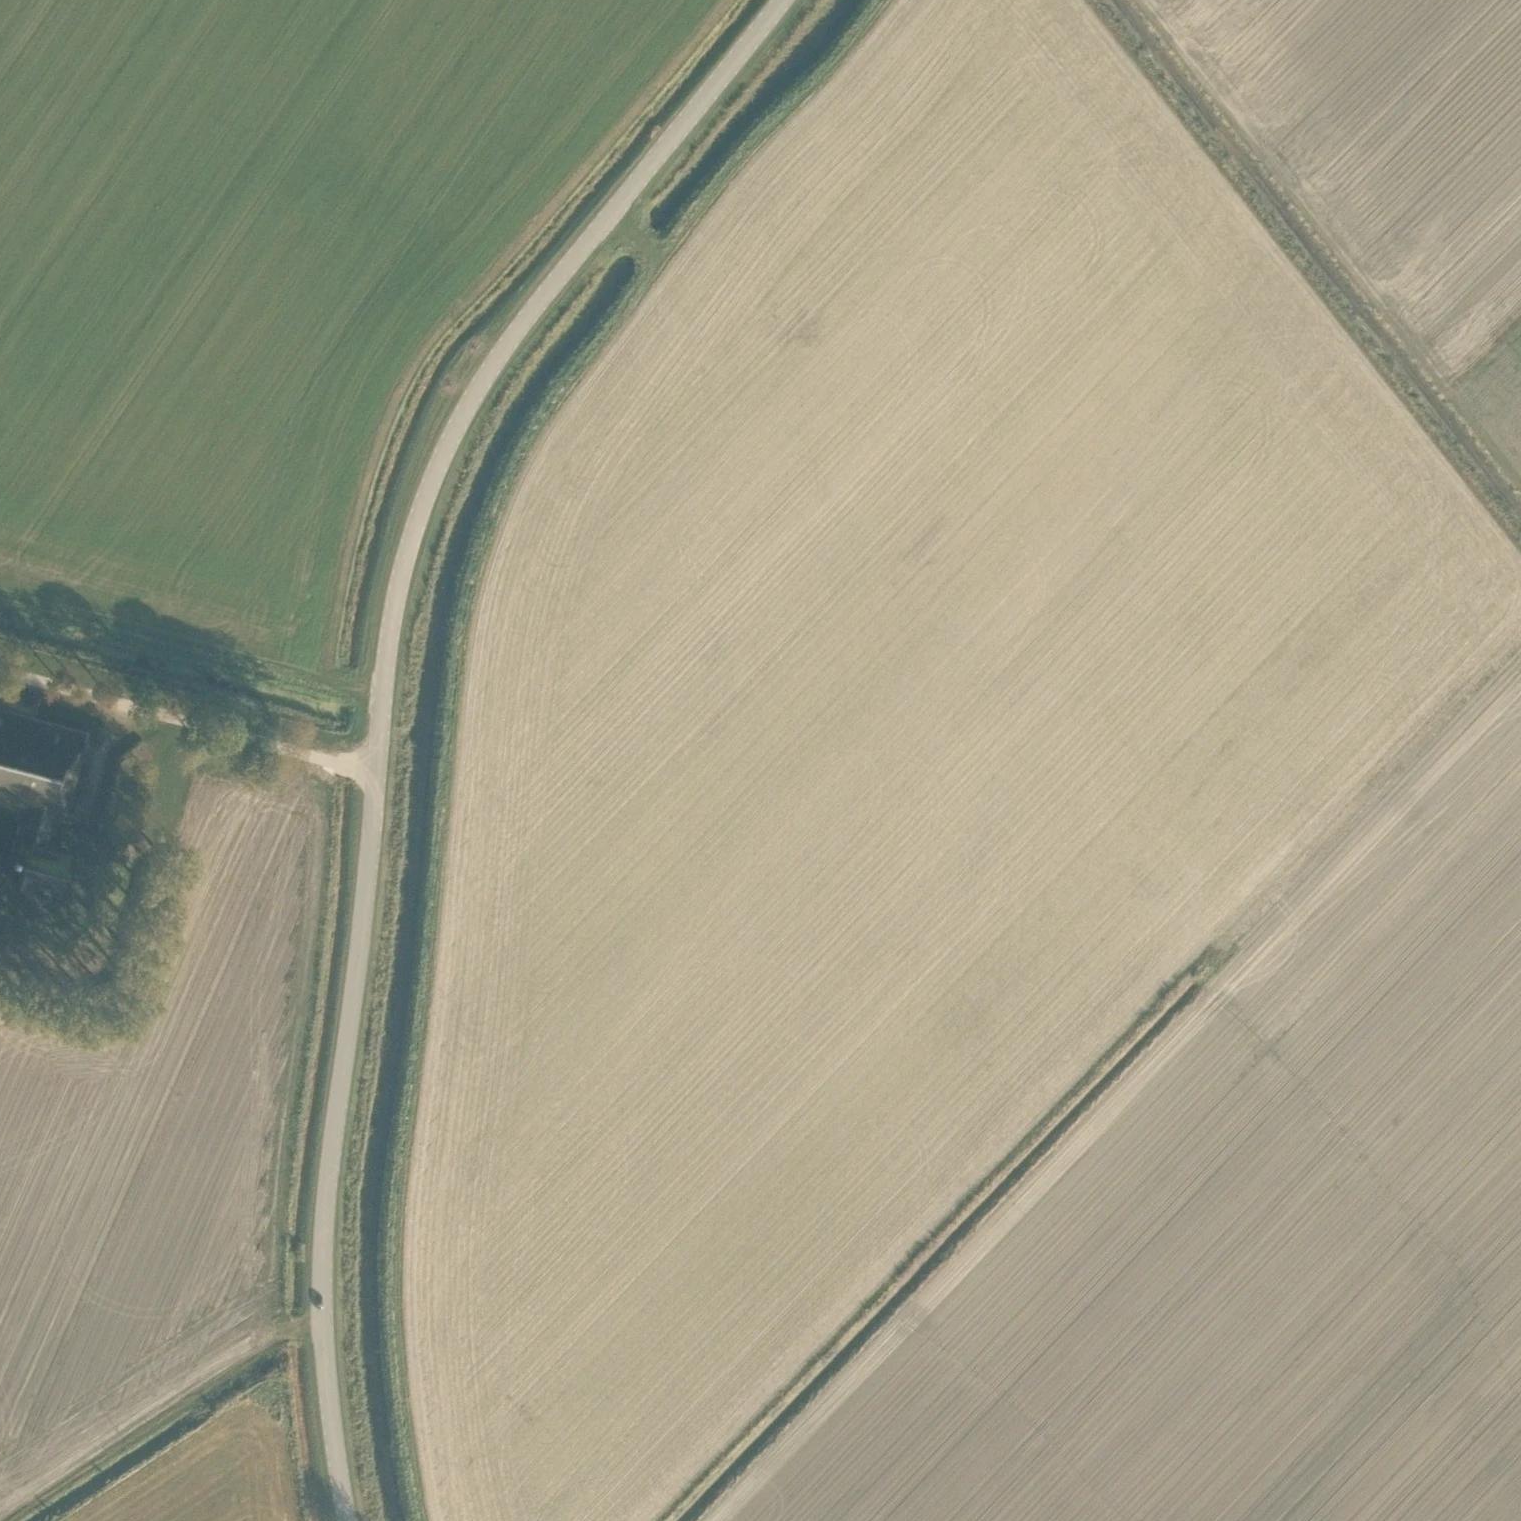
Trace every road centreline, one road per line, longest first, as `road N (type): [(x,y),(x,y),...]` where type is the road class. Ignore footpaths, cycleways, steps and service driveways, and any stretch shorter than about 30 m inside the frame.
road 1 (tertiary): [(346,1520),(323,1321),(321,1232),(387,641),(405,547),(437,455),(495,350),(777,0)]

